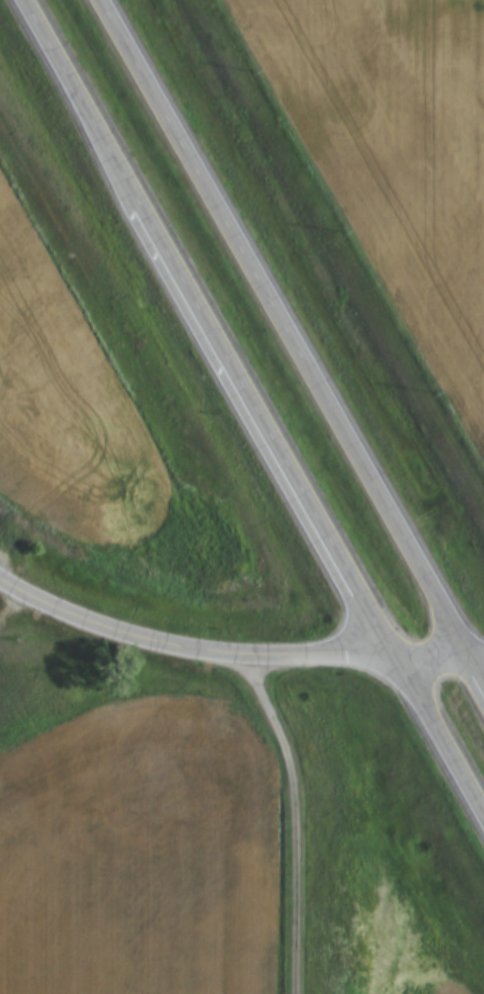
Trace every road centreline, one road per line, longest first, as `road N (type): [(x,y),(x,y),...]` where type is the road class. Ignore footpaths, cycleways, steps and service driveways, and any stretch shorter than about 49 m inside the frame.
road 1 (trunk): [(470,658),(98,0)]
road 2 (trunk): [(136,196),(398,659)]
road 3 (tertiary): [(483,658),(237,653),(68,612),(0,575)]
road 4 (trunk): [(25,0),(136,196)]
road 5 (trunk): [(398,659),(483,814)]

